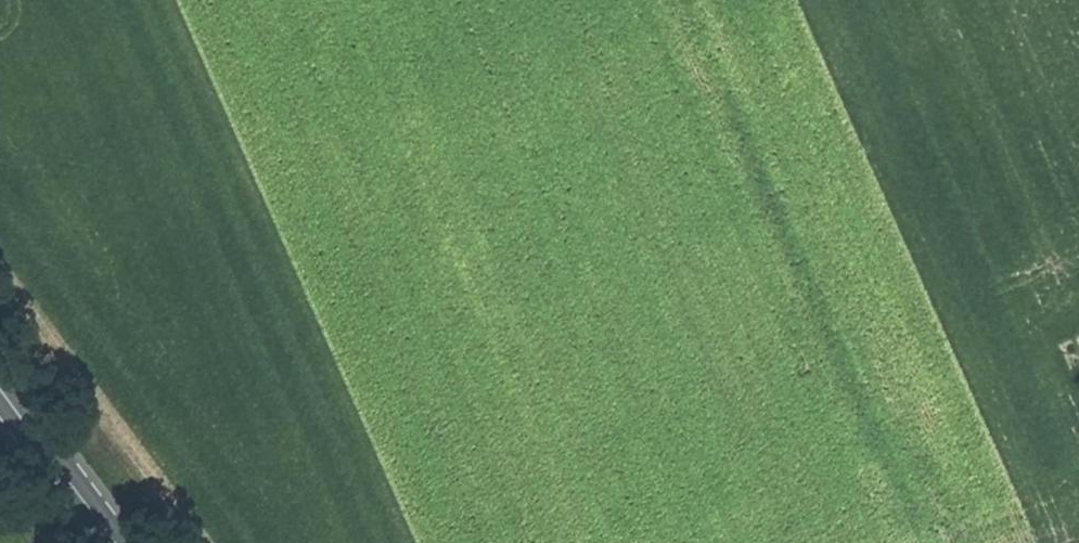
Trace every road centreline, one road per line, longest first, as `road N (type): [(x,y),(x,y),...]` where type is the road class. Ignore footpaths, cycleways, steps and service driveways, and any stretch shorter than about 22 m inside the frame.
road 1 (track): [(699,0),(946,542)]
road 2 (secondary): [(0,383),(118,542)]

